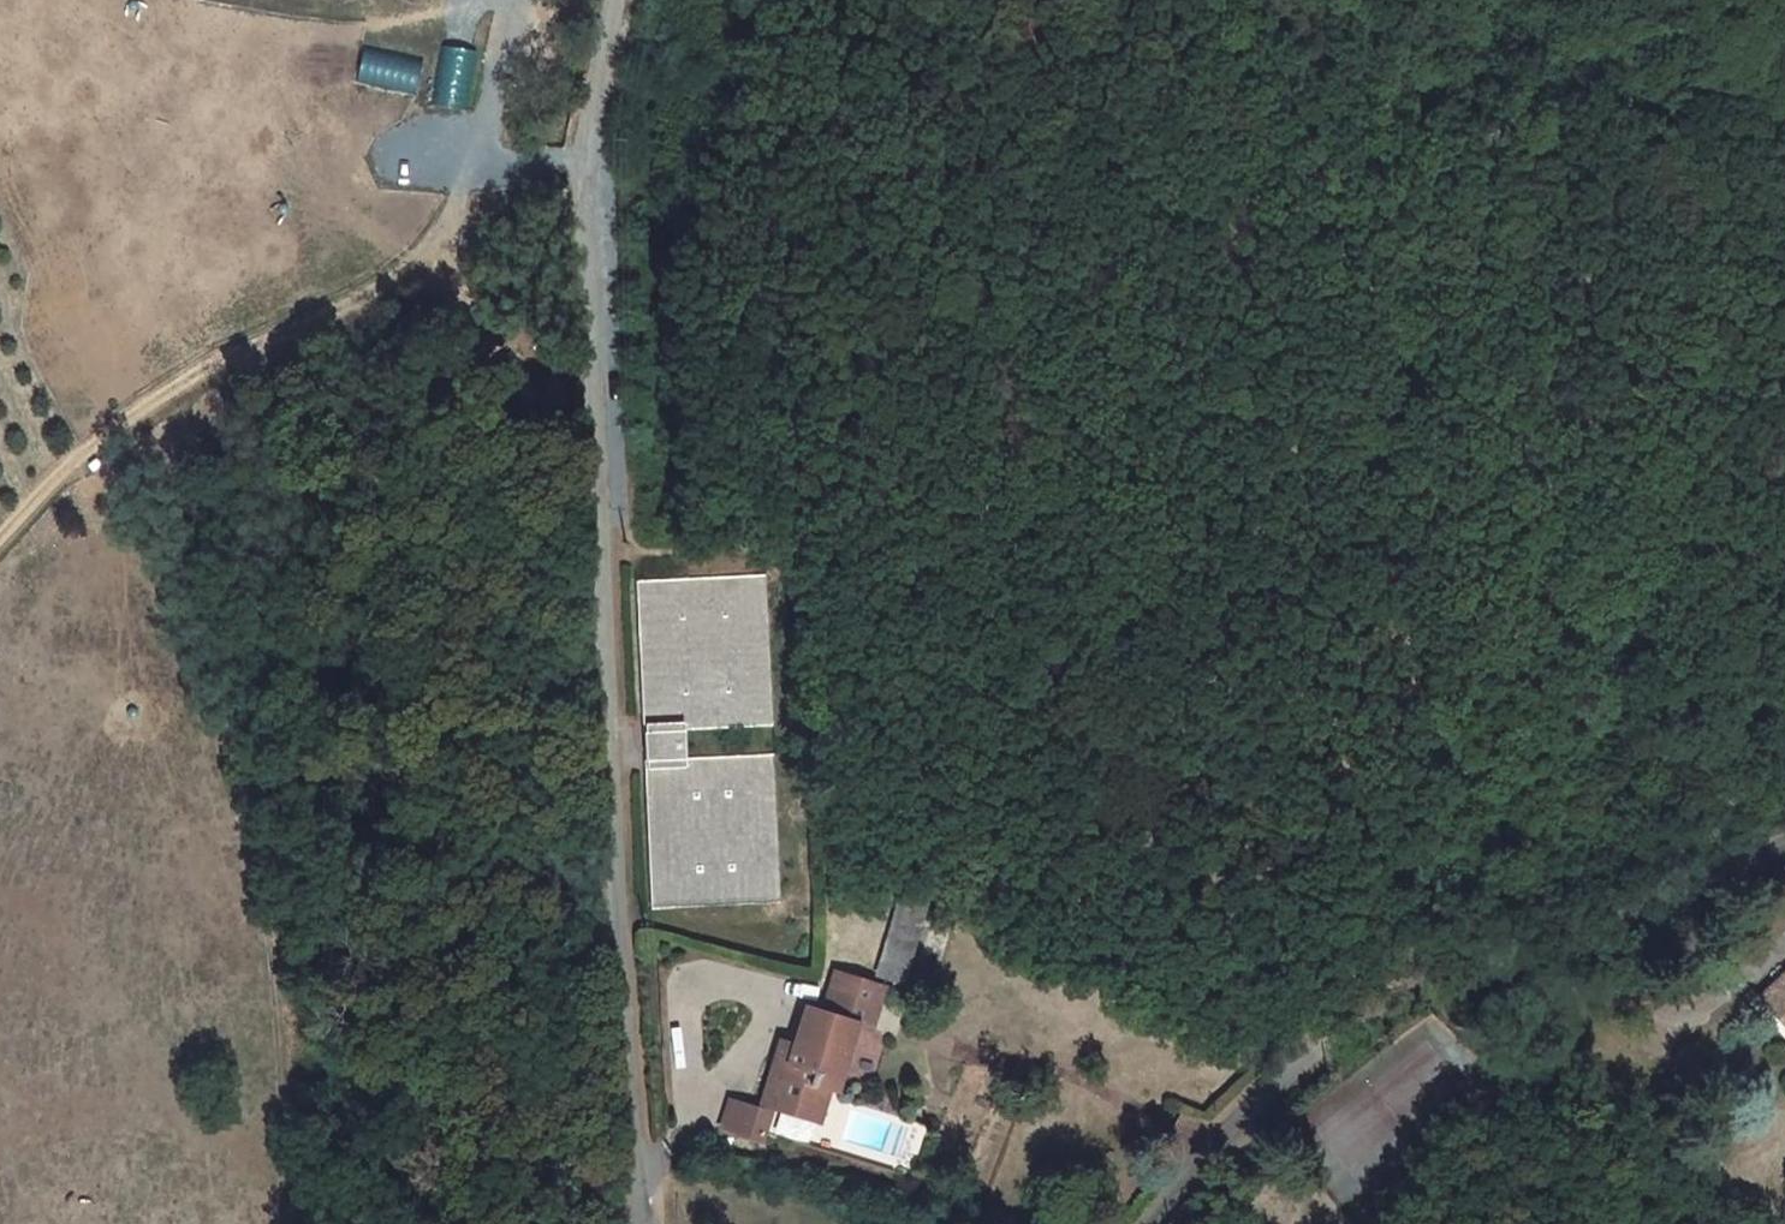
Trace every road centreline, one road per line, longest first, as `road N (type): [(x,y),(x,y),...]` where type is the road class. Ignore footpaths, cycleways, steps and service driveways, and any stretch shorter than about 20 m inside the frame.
road 1 (unclassified): [(647,1223),(591,167),(619,0)]
road 2 (unclassified): [(1145,1223),(1201,1158),(1257,1108),(1413,997),(1615,927),(1784,848)]

